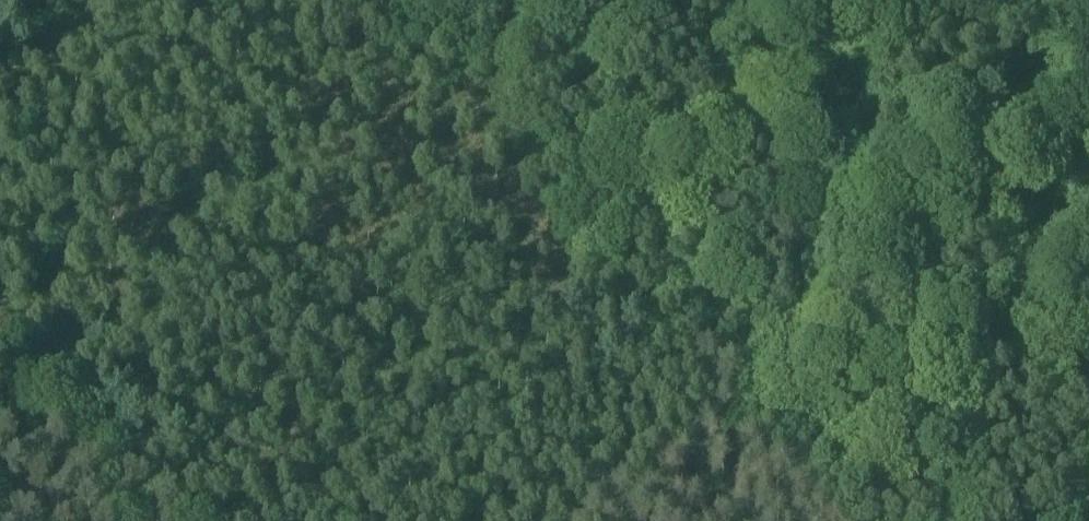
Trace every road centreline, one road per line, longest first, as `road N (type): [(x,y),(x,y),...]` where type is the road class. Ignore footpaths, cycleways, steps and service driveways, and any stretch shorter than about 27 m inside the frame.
road 1 (track): [(180,520),(0,343)]

